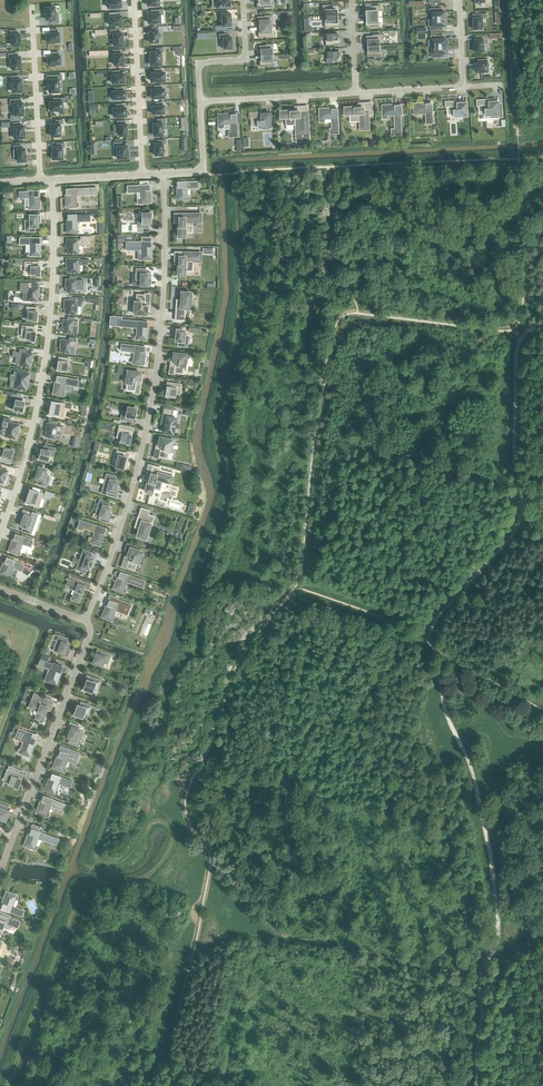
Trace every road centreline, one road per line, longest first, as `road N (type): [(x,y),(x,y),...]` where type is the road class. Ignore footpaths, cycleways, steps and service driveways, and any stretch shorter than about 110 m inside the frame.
road 1 (residential): [(164,173),(156,379),(123,527),(86,621)]
road 2 (residential): [(0,534),(37,413),(48,341),(52,179)]
road 3 (residential): [(0,872),(90,635),(86,621)]
road 4 (residential): [(32,4),(40,180)]
road 5 (residential): [(134,0),(142,174)]
road 6 (residential): [(201,101),(355,93)]
road 7 (residential): [(201,101),(199,64),(246,60),(244,0)]

